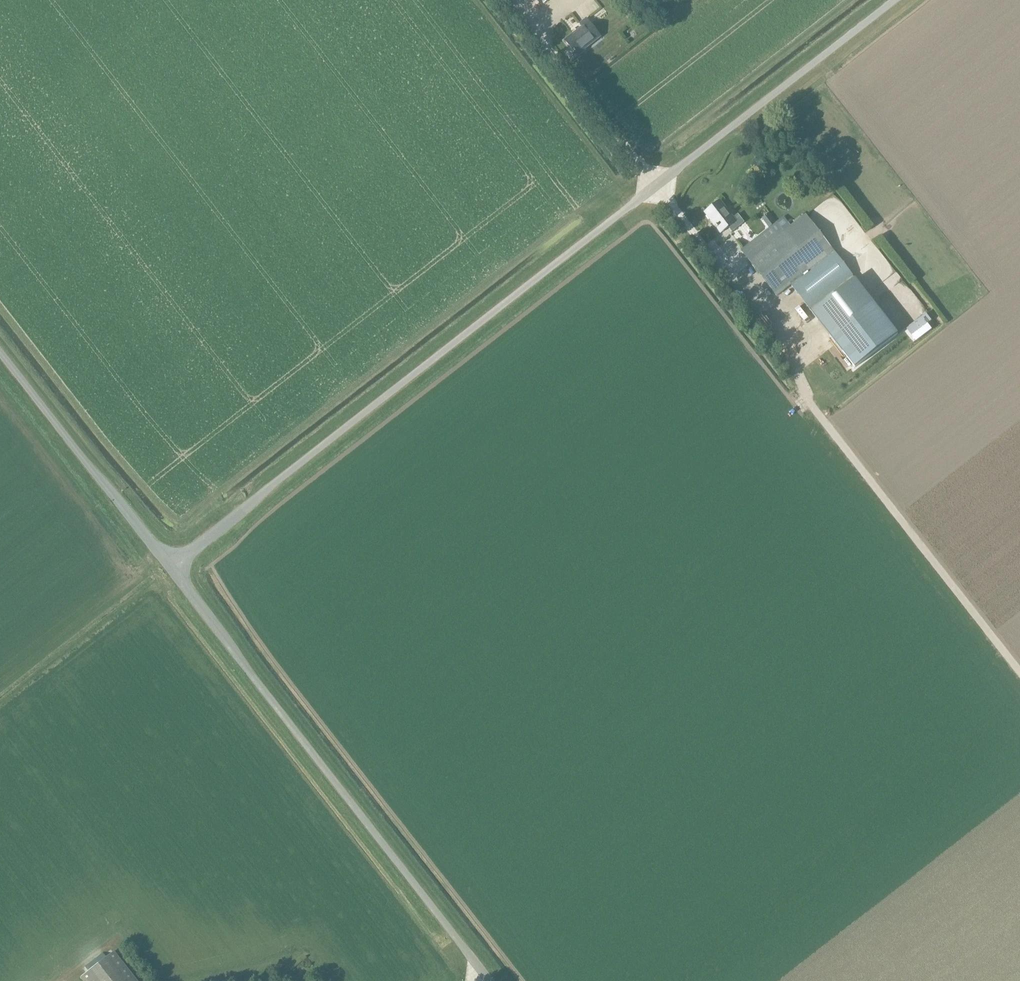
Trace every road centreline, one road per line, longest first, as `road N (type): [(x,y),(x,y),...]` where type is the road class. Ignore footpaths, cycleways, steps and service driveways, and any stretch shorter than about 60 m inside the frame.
road 1 (unclassified): [(169,561),(897,0)]
road 2 (unclassified): [(489,980),(169,561)]
road 3 (unclassified): [(169,561),(0,349)]

